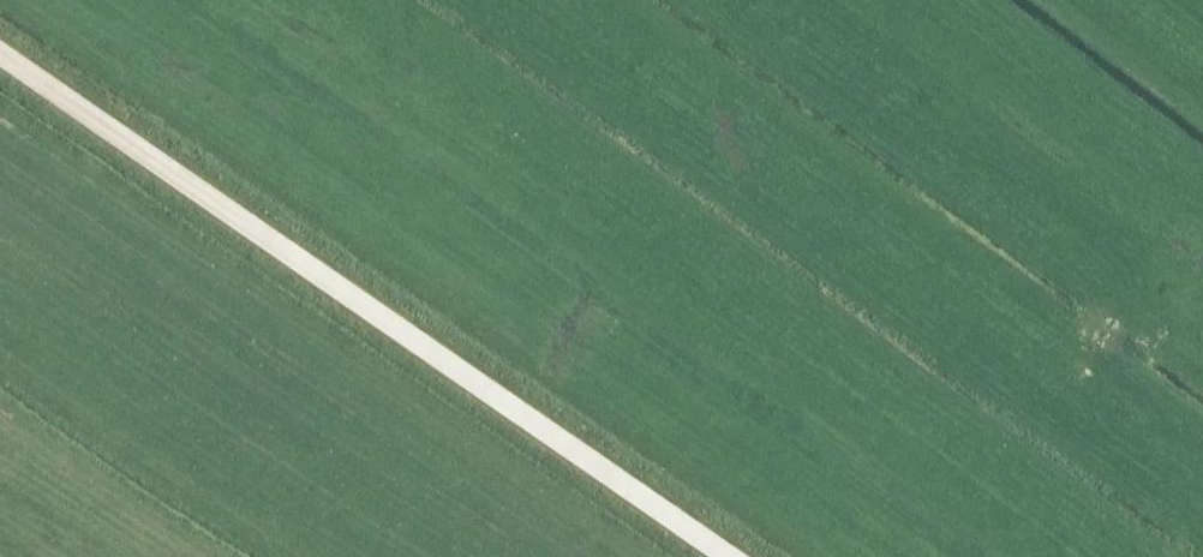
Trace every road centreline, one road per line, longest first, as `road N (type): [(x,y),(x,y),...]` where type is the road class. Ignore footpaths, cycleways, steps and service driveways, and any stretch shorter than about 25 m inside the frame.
road 1 (unclassified): [(723,556),(0,53)]

